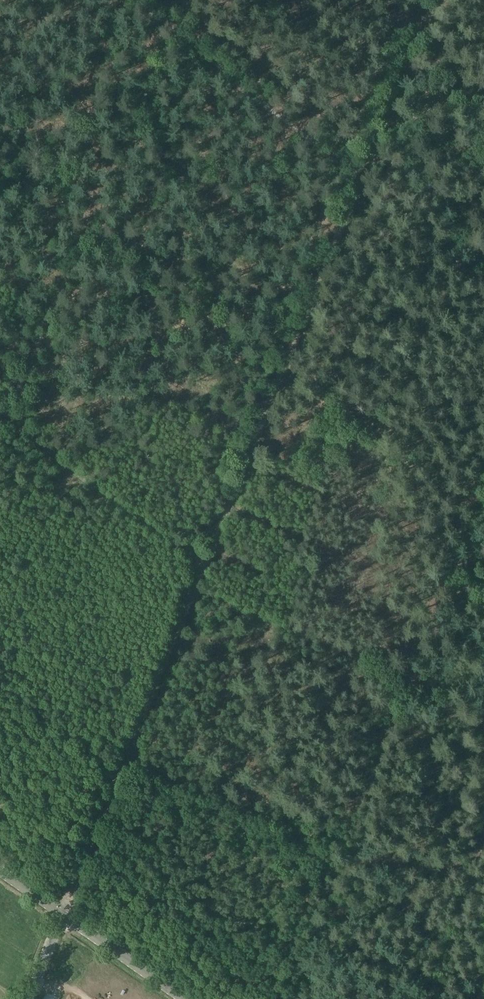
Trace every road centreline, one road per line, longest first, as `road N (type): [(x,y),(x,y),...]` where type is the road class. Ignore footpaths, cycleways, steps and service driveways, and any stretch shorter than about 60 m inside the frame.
road 1 (tertiary): [(185,998),(63,914)]
road 2 (track): [(380,130),(432,0)]

